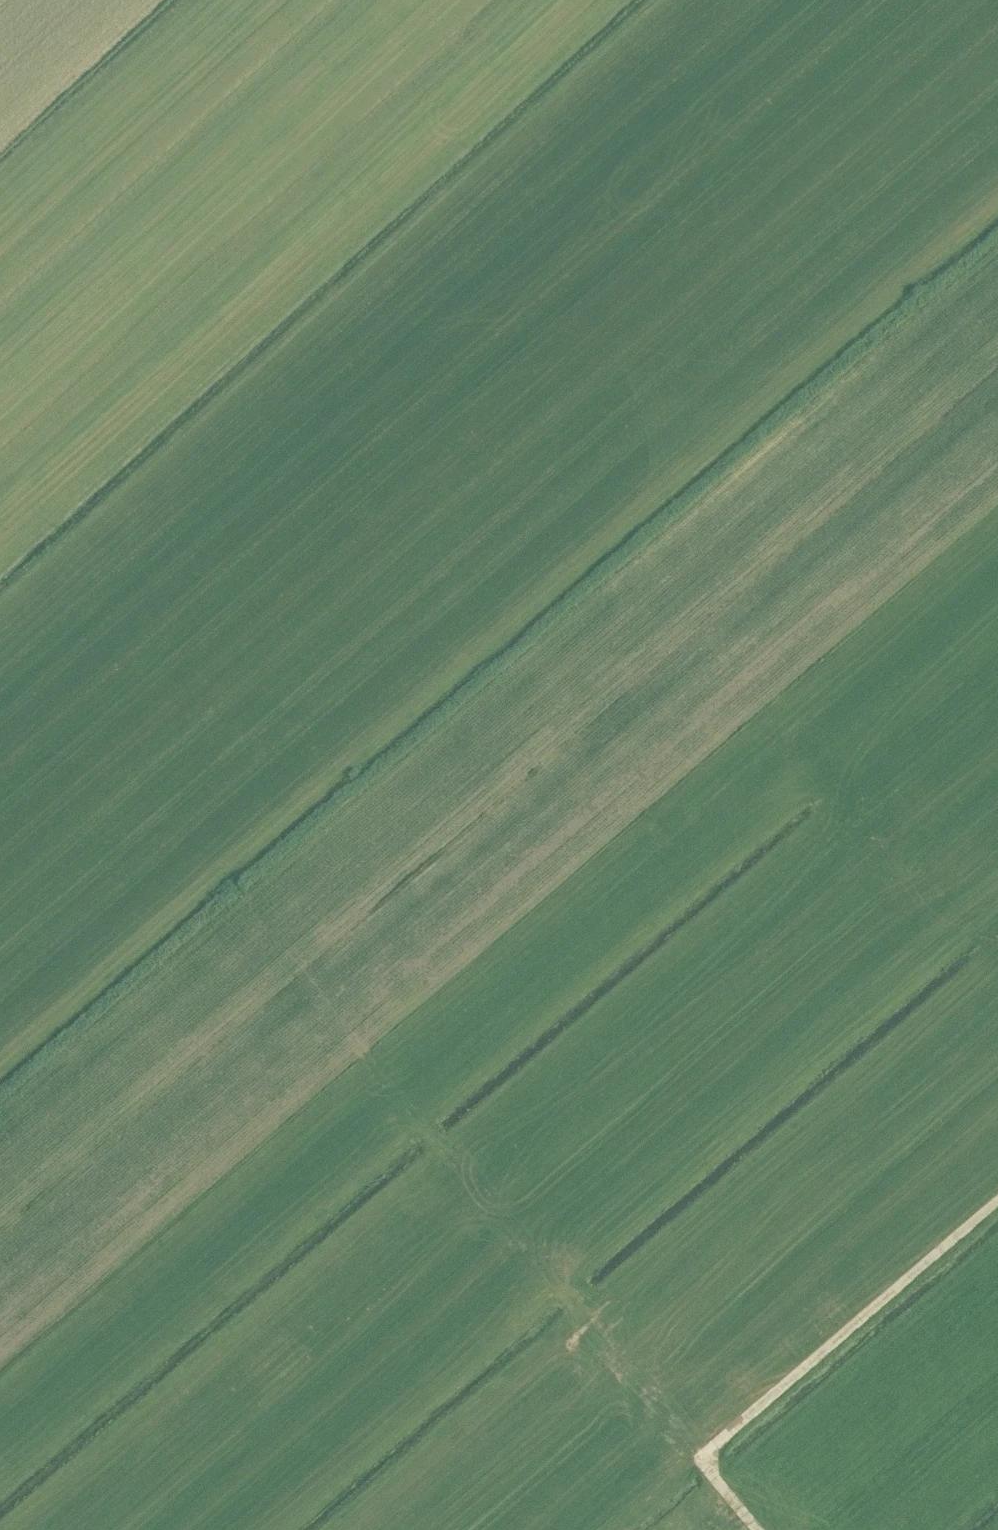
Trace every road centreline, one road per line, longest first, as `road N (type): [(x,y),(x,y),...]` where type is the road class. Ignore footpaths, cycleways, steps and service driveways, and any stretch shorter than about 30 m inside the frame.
road 1 (track): [(997,1202),(705,1458),(764,1529)]

